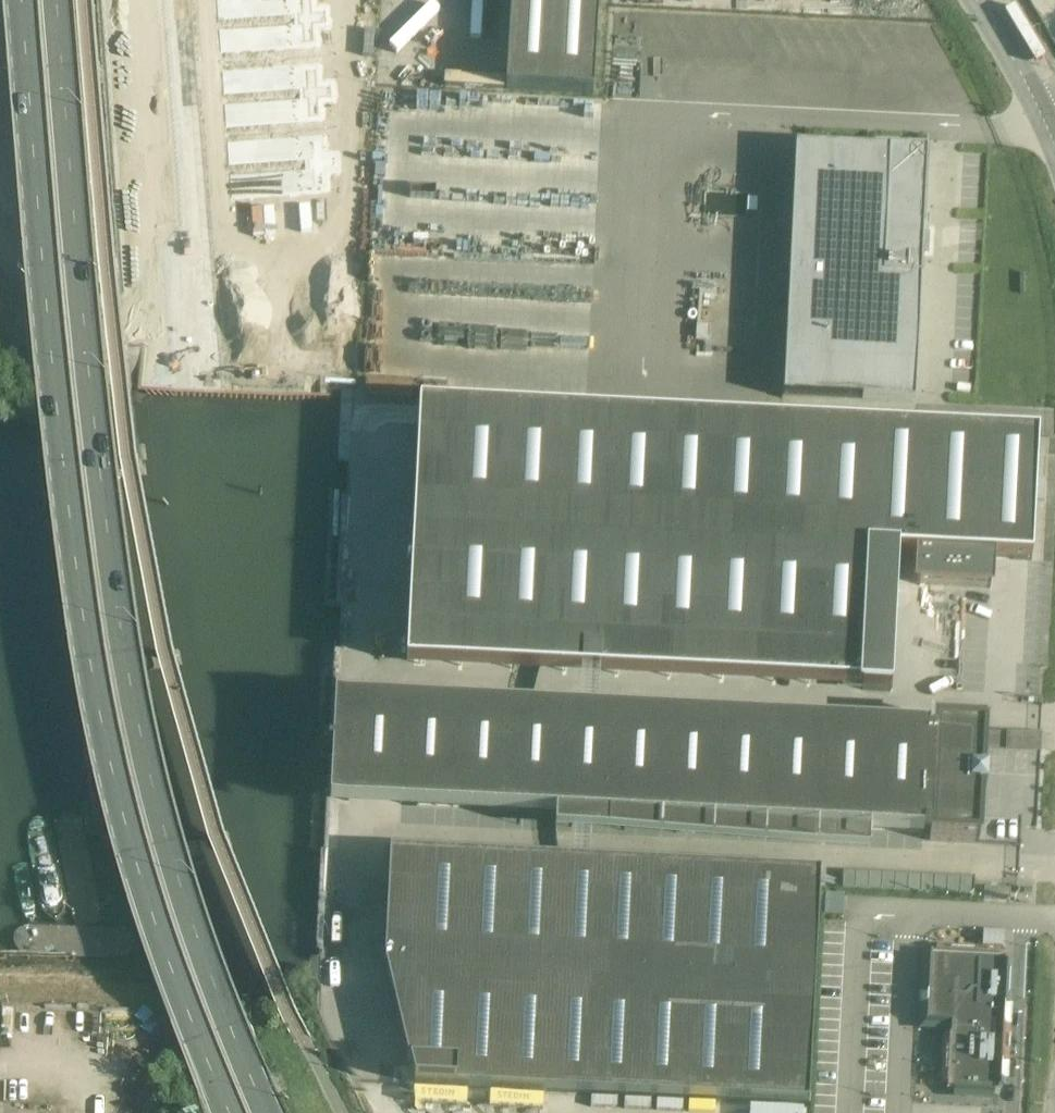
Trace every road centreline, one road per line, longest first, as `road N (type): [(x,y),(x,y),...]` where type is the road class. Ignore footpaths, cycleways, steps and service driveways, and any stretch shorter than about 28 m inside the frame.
road 1 (primary): [(268,1112),(171,854),(121,620),(91,371),(68,0)]
road 2 (primary): [(34,0),(58,368),(107,726),(137,853),(232,1112)]
road 3 (unclassified): [(1049,130),(976,0)]

